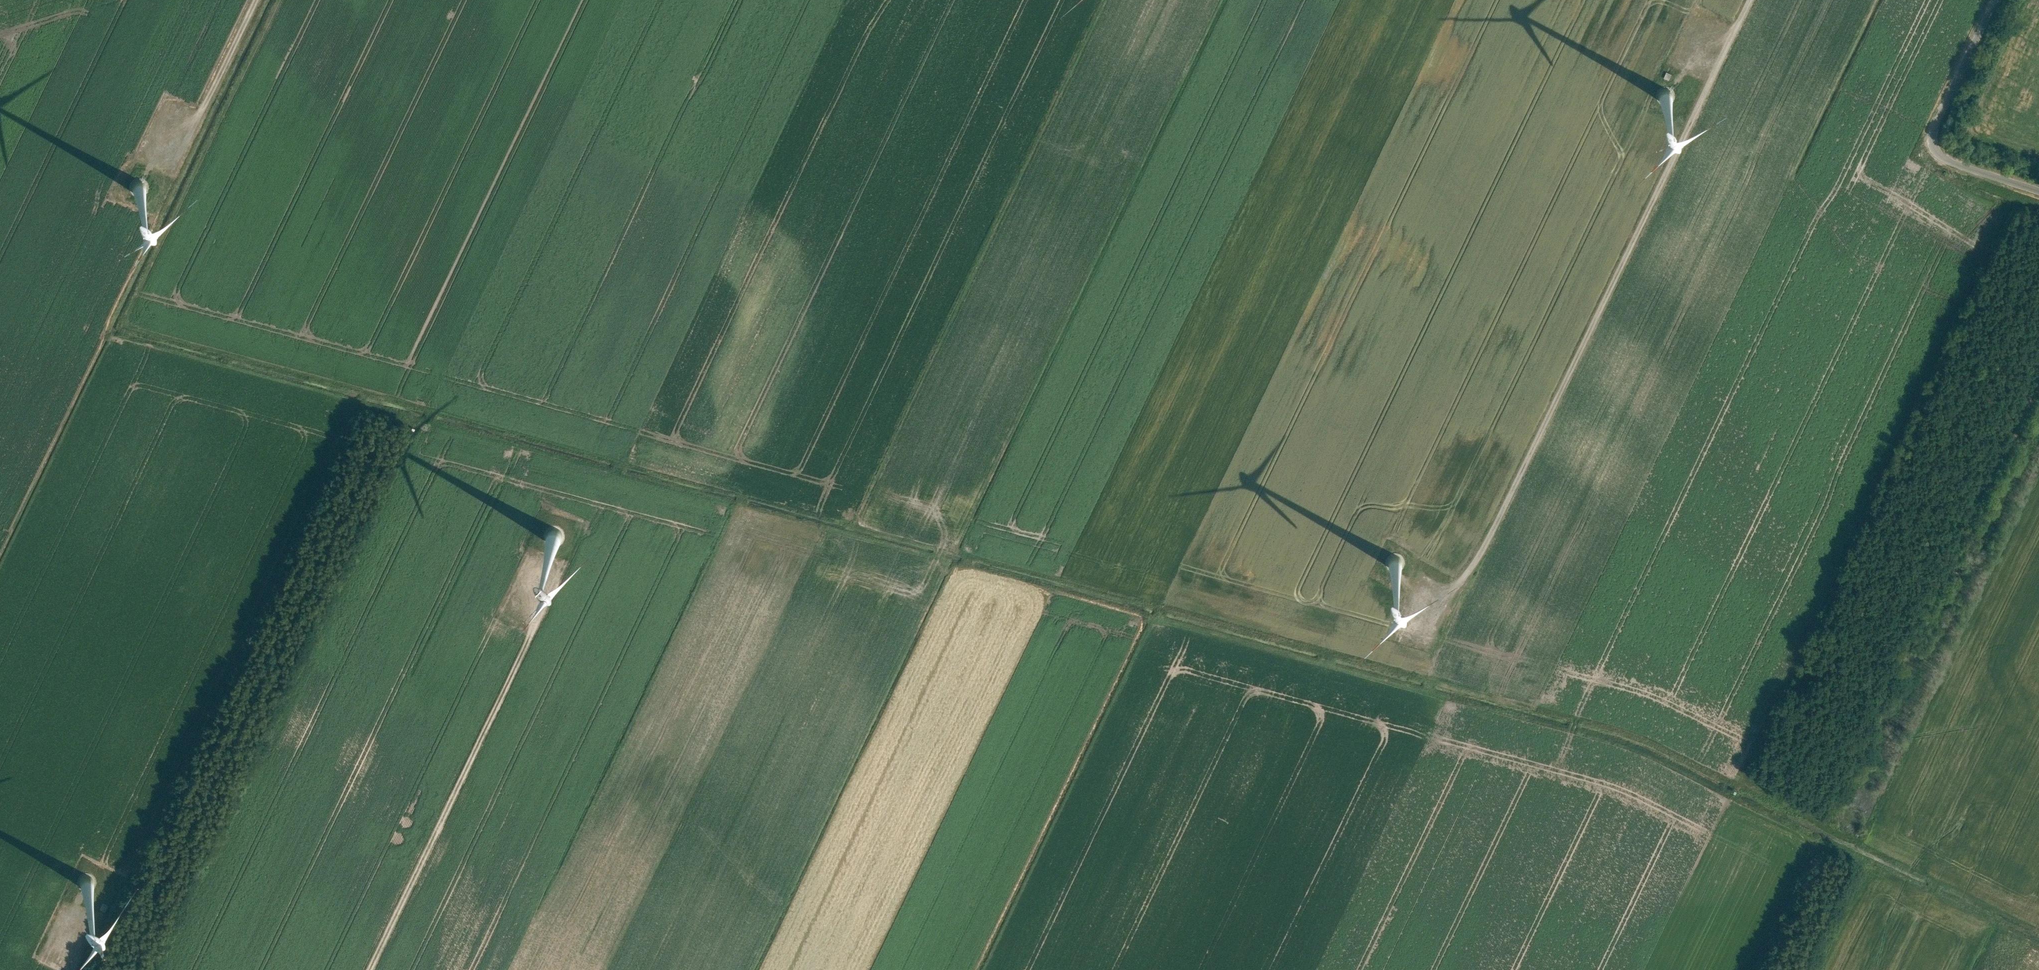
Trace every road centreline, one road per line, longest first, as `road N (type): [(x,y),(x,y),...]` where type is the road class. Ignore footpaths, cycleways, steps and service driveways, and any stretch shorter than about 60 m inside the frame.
road 1 (track): [(1749,0),(1456,601),(1425,591)]
road 2 (track): [(372,969),(555,579)]
road 3 (unclassified): [(2000,0),(1931,159),(2038,204)]
road 4 (track): [(255,0),(185,147)]

